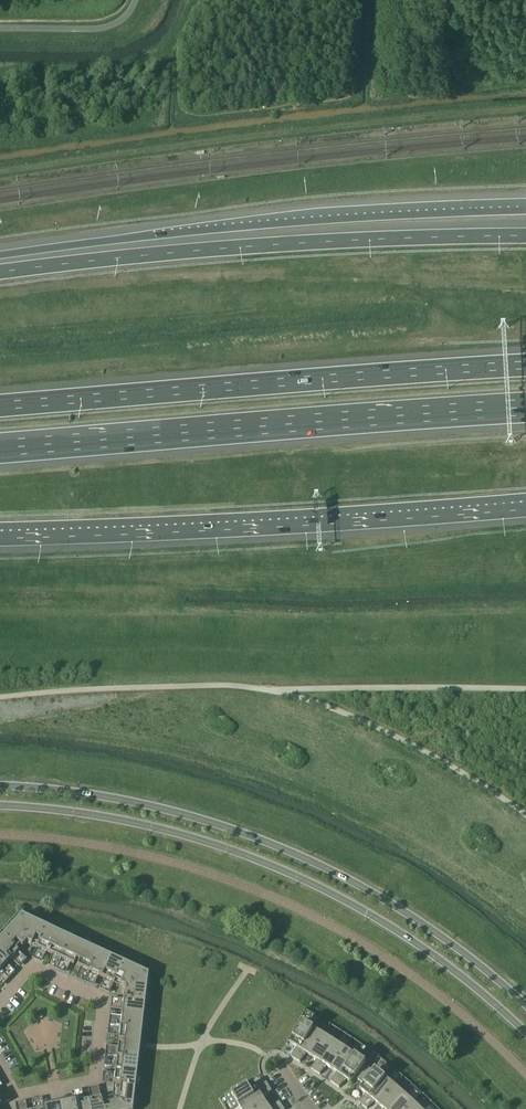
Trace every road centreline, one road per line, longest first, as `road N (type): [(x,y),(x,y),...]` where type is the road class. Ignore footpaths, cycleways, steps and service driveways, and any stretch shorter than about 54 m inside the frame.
road 1 (secondary): [(0,804),(93,814),(261,860),(371,915),(452,970),(525,1035)]
road 2 (secondary): [(525,1007),(380,897),(275,845),(97,794),(0,784)]
road 3 (motorway): [(525,207),(283,221),(0,254)]
road 4 (motorway): [(525,234),(307,239),(0,271)]
road 5 (motorway): [(0,447),(525,409)]
road 6 (motorway): [(525,366),(0,400)]
road 7 (motorway): [(0,533),(239,527),(525,504)]
road 8 (residential): [(55,1090),(97,1083),(106,1003),(34,968),(0,1003)]

